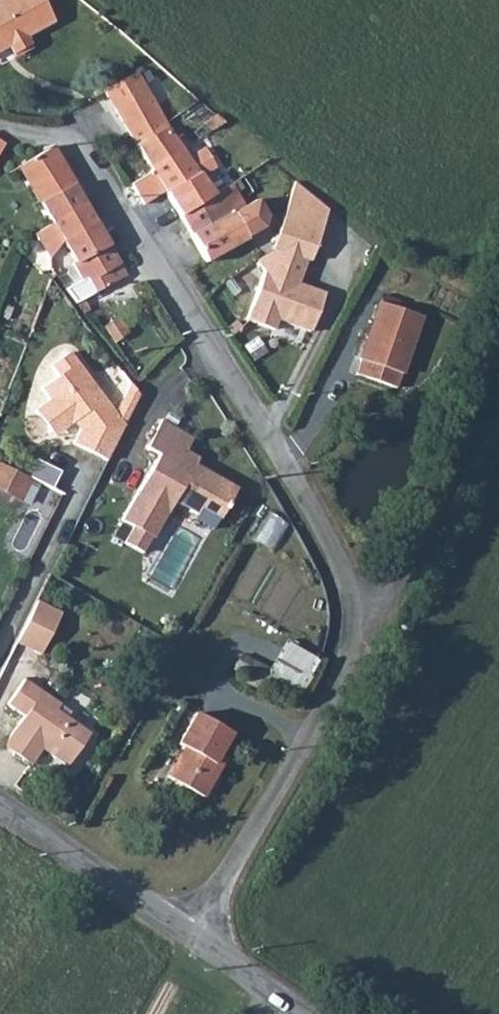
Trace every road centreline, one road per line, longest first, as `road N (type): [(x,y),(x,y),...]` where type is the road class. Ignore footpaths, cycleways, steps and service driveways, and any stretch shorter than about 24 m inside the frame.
road 1 (residential): [(192,936),(350,667),(351,622),(333,548),(75,142),(0,127)]
road 2 (track): [(350,667),(383,626),(435,519),(498,338)]
road 3 (unclassified): [(0,805),(192,936)]
road 4 (unclassified): [(192,936),(302,1013)]

